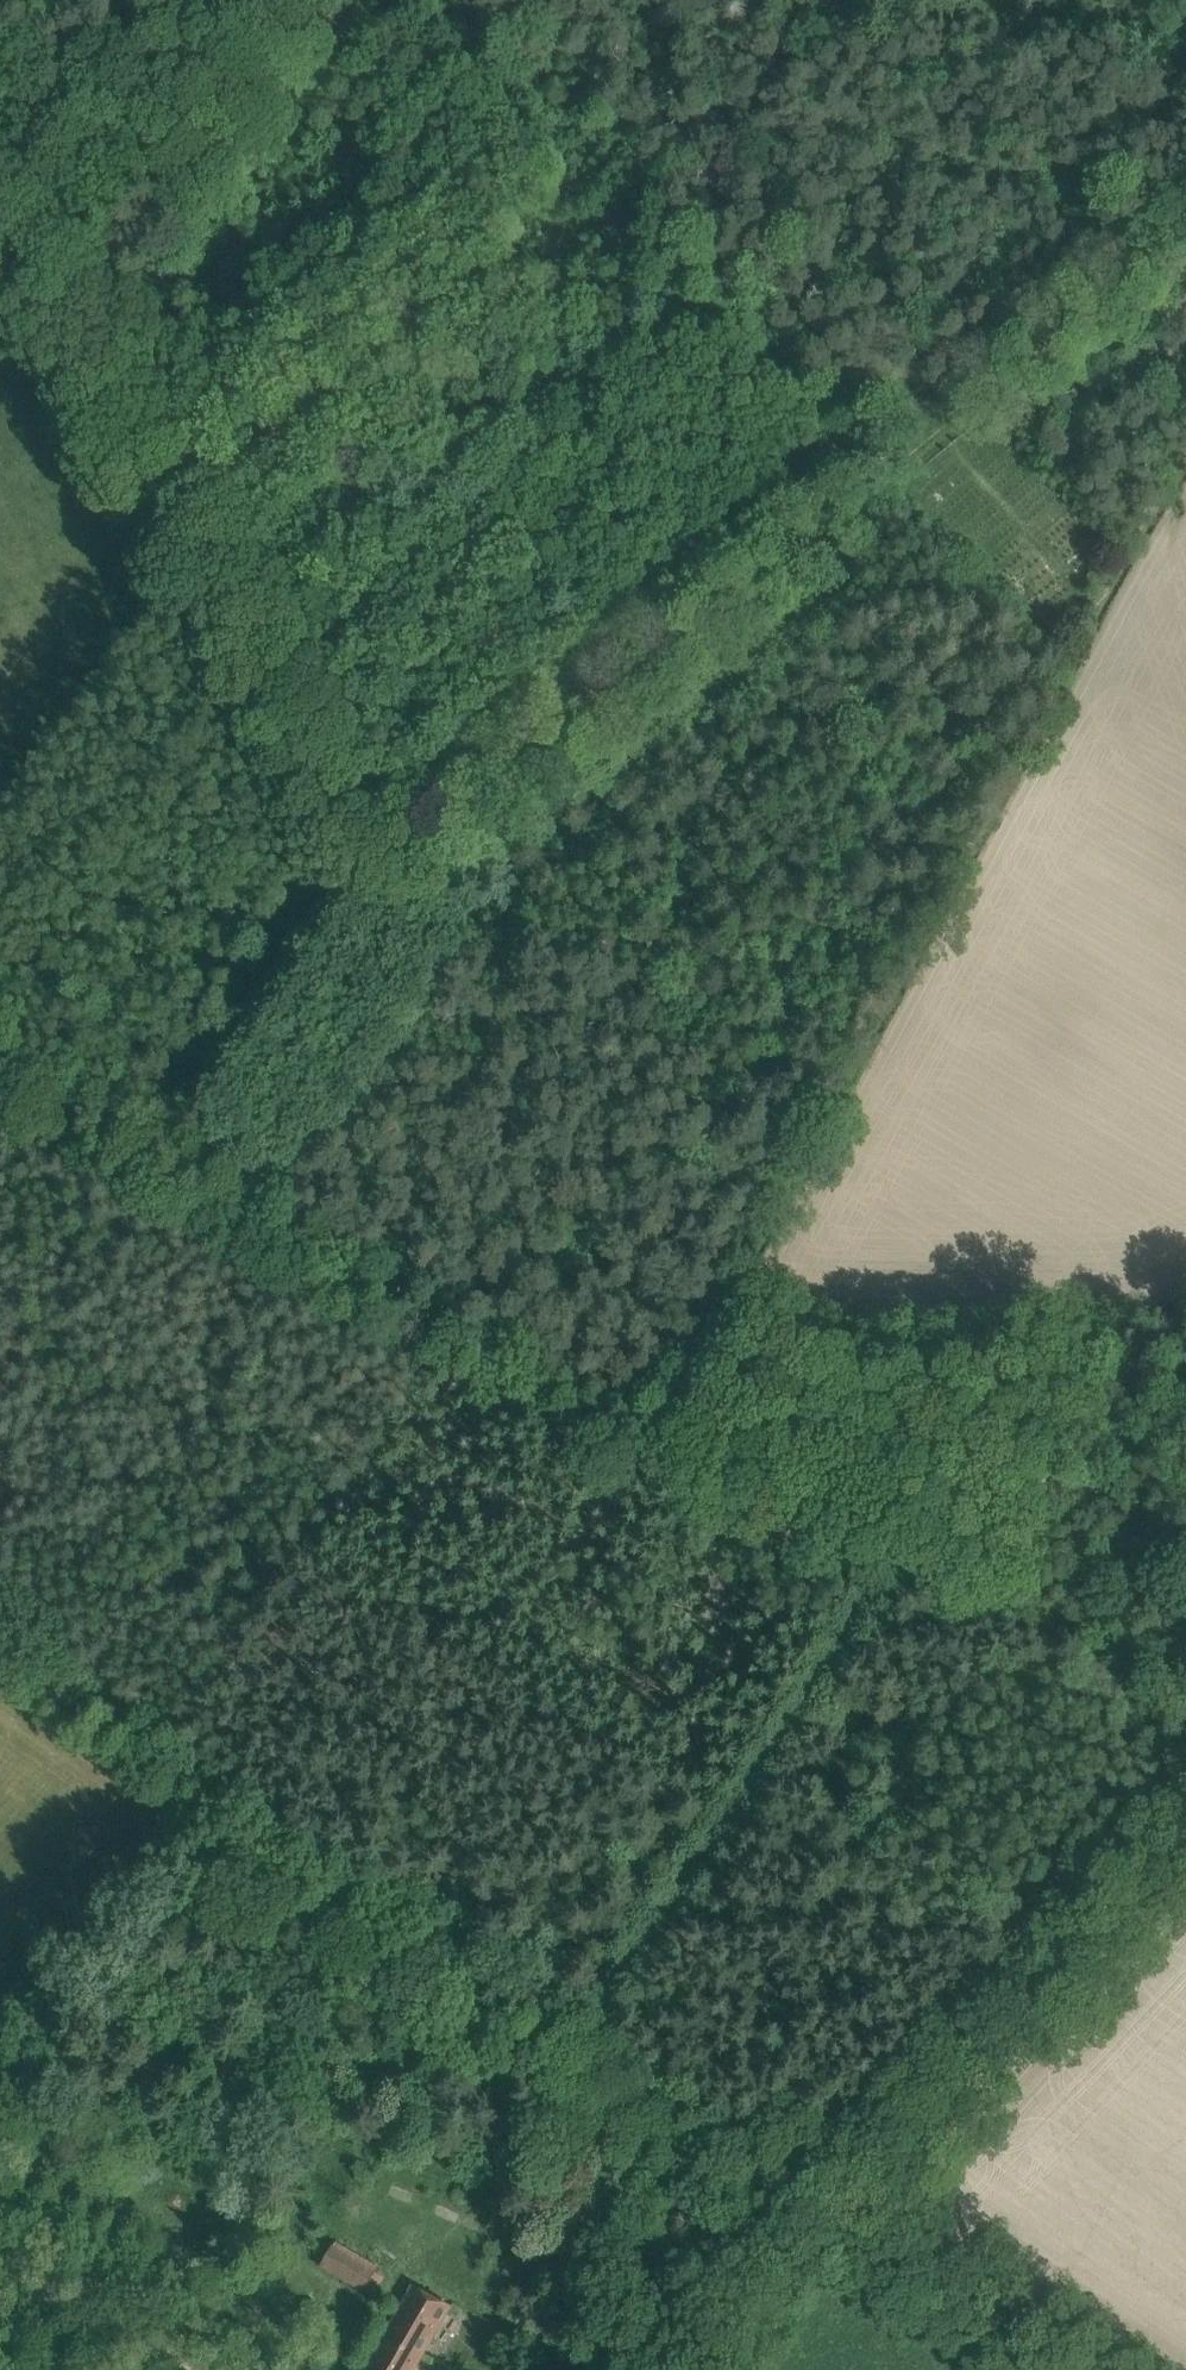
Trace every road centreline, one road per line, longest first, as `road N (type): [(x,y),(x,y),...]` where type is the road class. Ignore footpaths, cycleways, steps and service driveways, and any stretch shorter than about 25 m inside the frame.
road 1 (track): [(685,2369),(1185,1827)]
road 2 (track): [(193,2369),(0,2255)]

